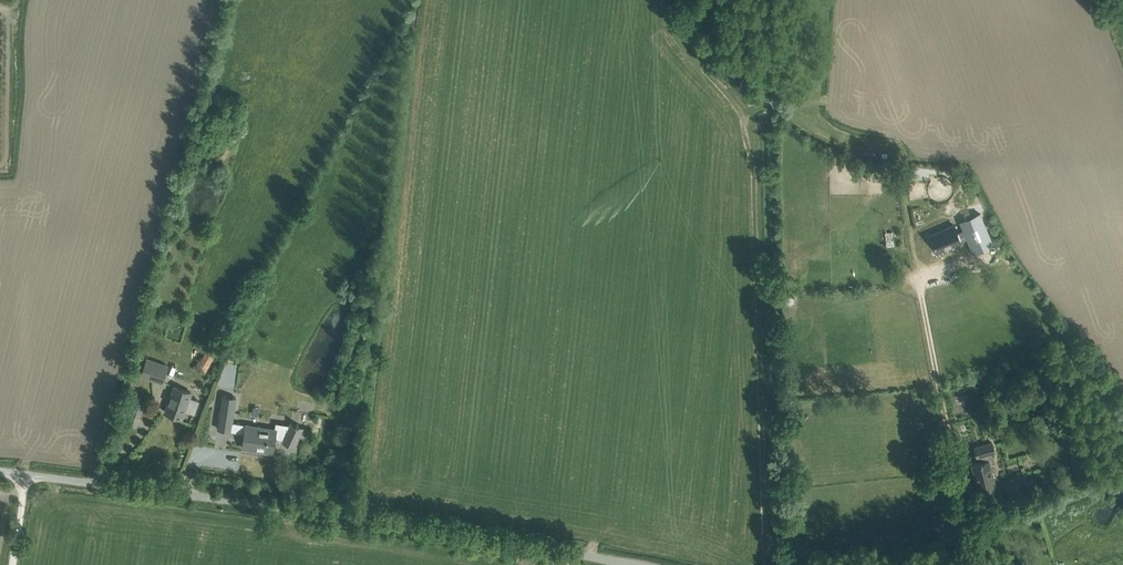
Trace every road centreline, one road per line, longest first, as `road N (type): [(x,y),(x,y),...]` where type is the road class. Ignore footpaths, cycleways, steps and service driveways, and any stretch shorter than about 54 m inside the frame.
road 1 (unclassified): [(633,564),(341,515),(25,474)]
road 2 (unclassified): [(988,564),(899,150)]

